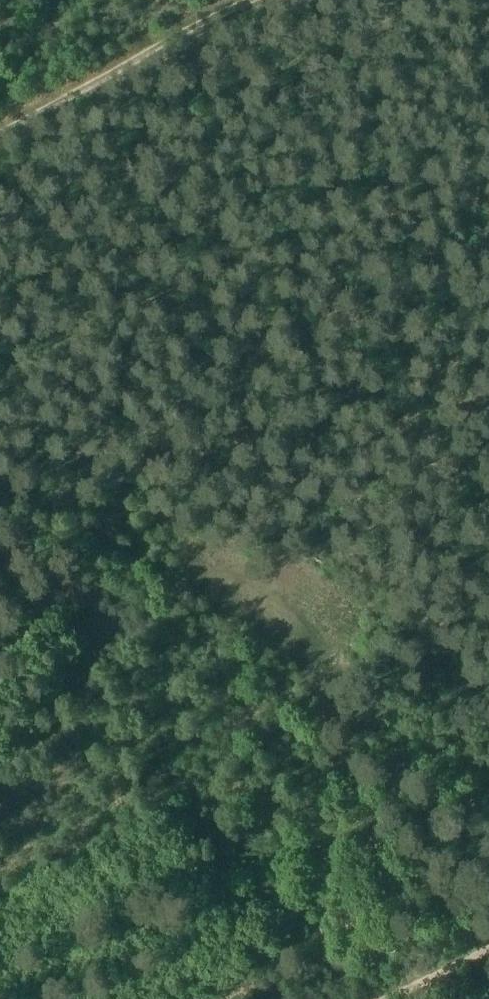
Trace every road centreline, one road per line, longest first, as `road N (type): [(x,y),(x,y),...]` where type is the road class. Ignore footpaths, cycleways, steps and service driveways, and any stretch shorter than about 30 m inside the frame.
road 1 (track): [(0,132),(251,0)]

